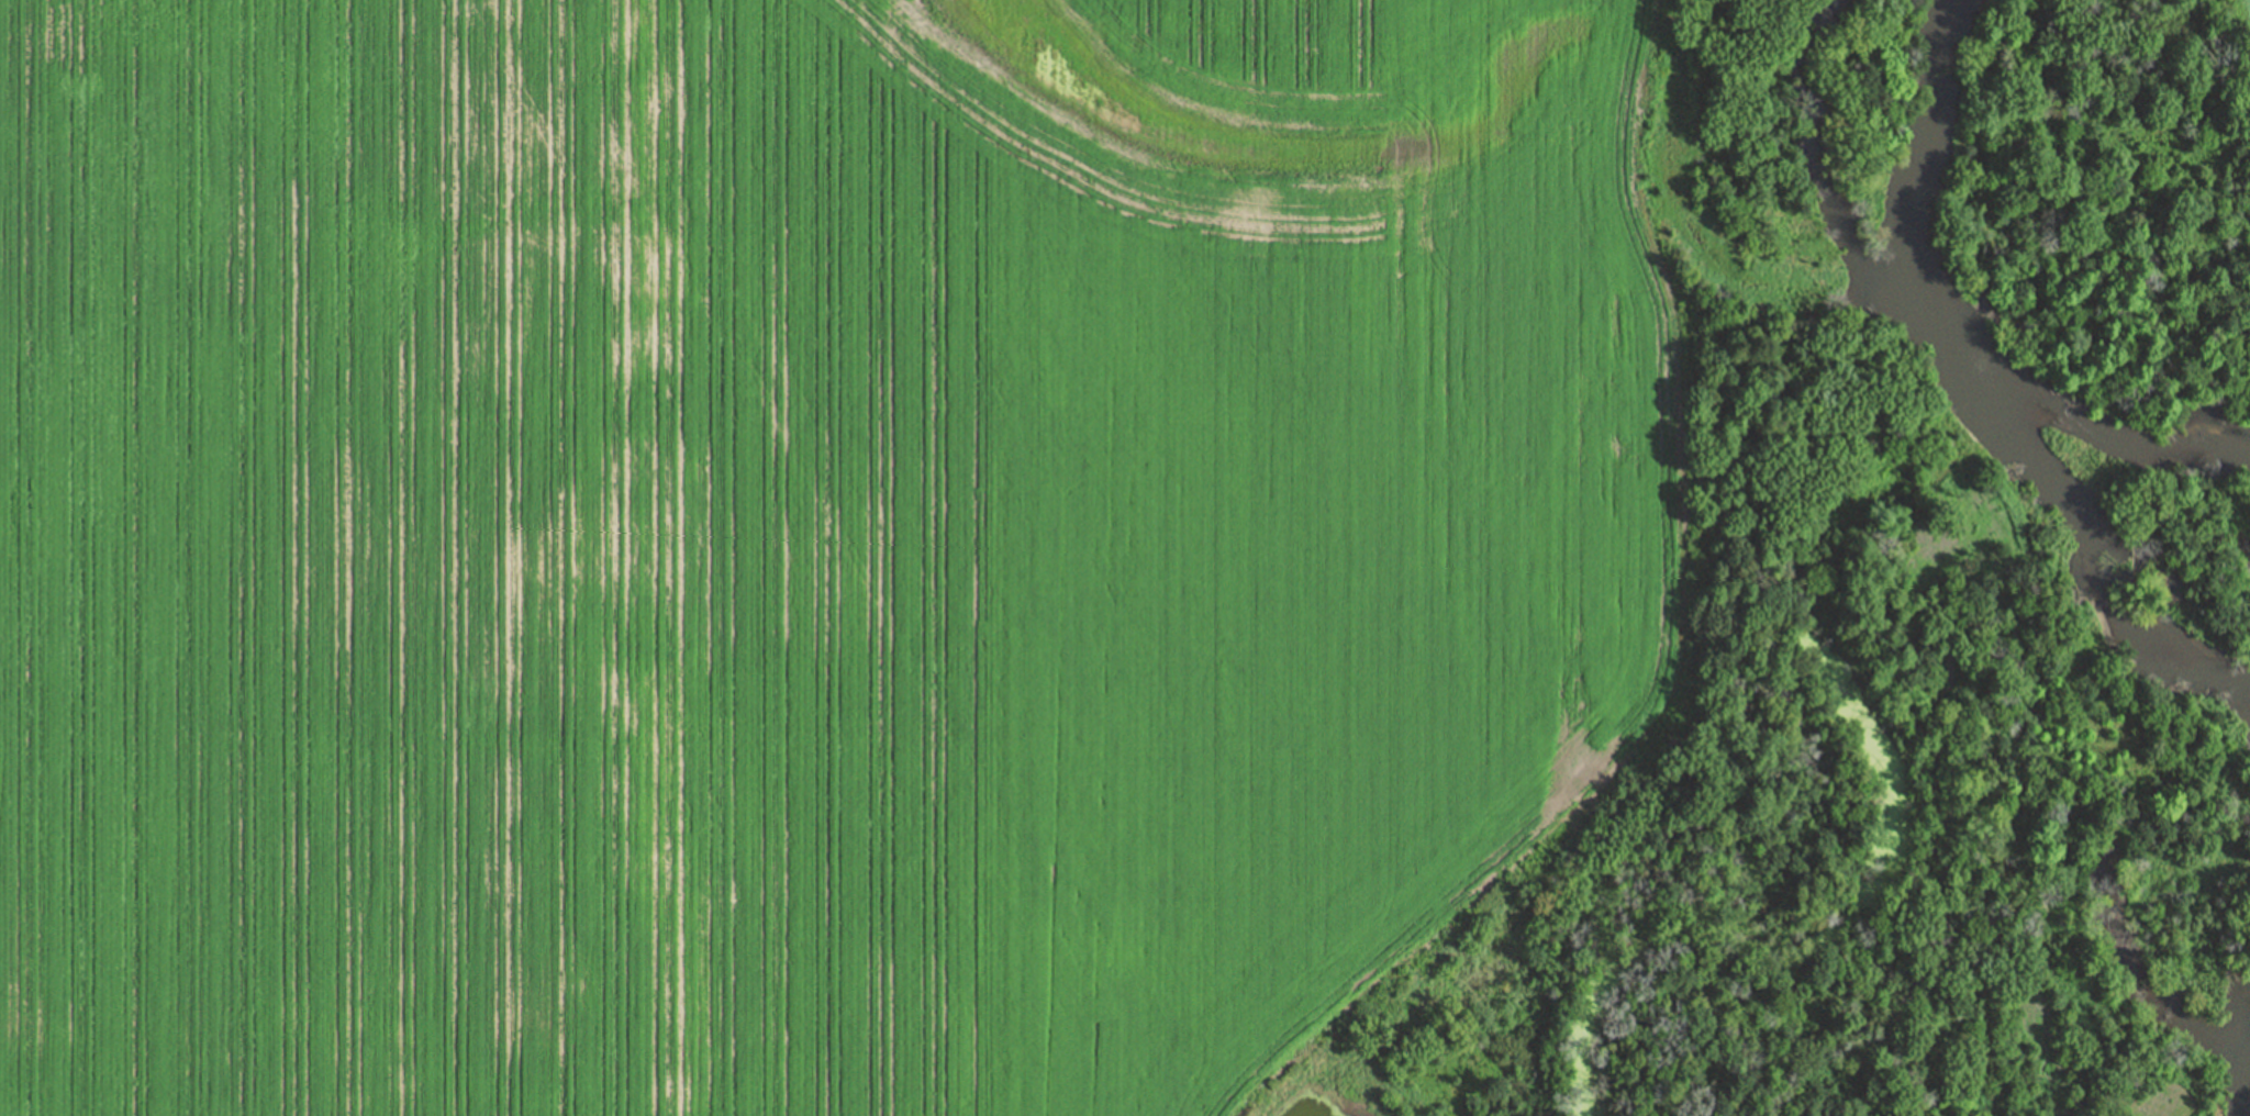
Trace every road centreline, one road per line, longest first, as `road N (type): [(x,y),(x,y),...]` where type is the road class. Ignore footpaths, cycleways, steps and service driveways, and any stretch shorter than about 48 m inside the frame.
road 1 (track): [(1796,0),(1756,56),(1731,131),(1728,175),(1791,250),(1834,356),(1870,384),(1902,386),(1925,412),(1969,507),(1995,539),(2001,572),(1992,604),(1974,655),(1945,698),(1934,810),(1951,880),(1984,920),(2037,1052),(2119,1115)]

